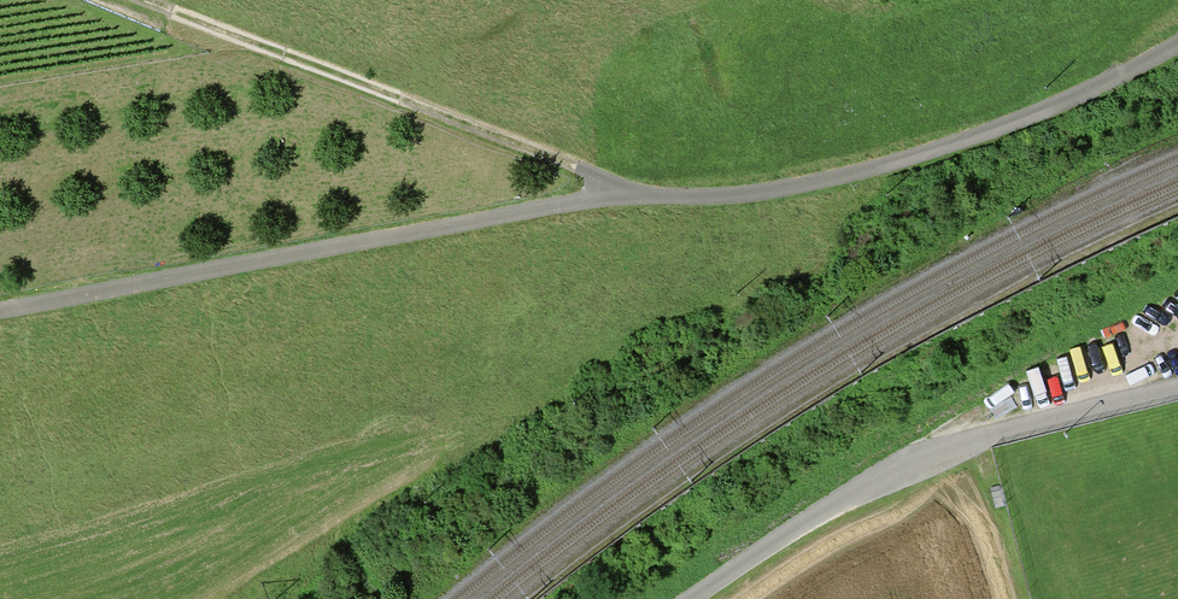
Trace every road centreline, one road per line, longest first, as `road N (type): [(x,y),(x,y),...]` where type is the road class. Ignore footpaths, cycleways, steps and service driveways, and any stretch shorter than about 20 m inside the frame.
road 1 (residential): [(0,311),(618,199),(728,202),(816,190),(1036,119),(1177,44)]
road 2 (track): [(618,199),(581,170),(132,0)]
road 3 (residential): [(1177,392),(970,441),(817,524),(704,598)]

